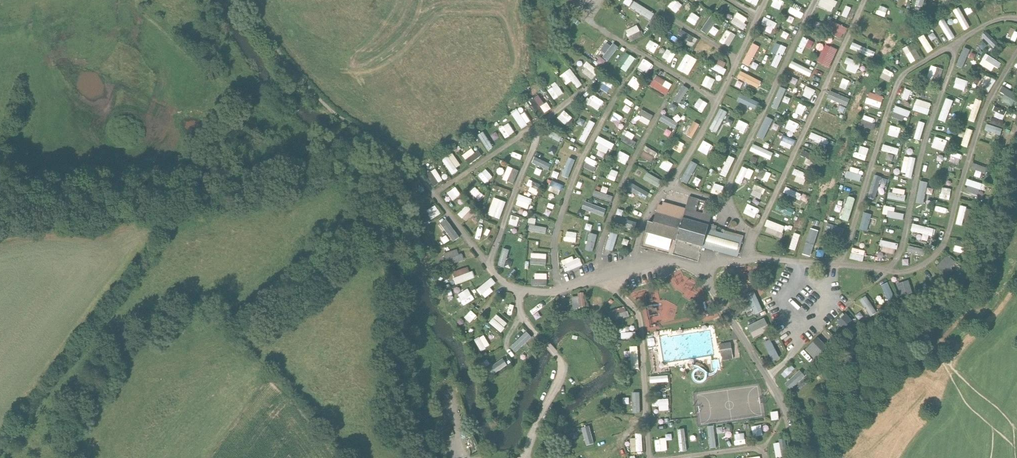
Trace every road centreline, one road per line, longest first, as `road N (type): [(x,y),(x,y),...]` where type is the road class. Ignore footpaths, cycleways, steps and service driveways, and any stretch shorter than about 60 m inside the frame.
road 1 (unclassified): [(642,267),(673,261),(702,269),(785,408),(797,457)]

